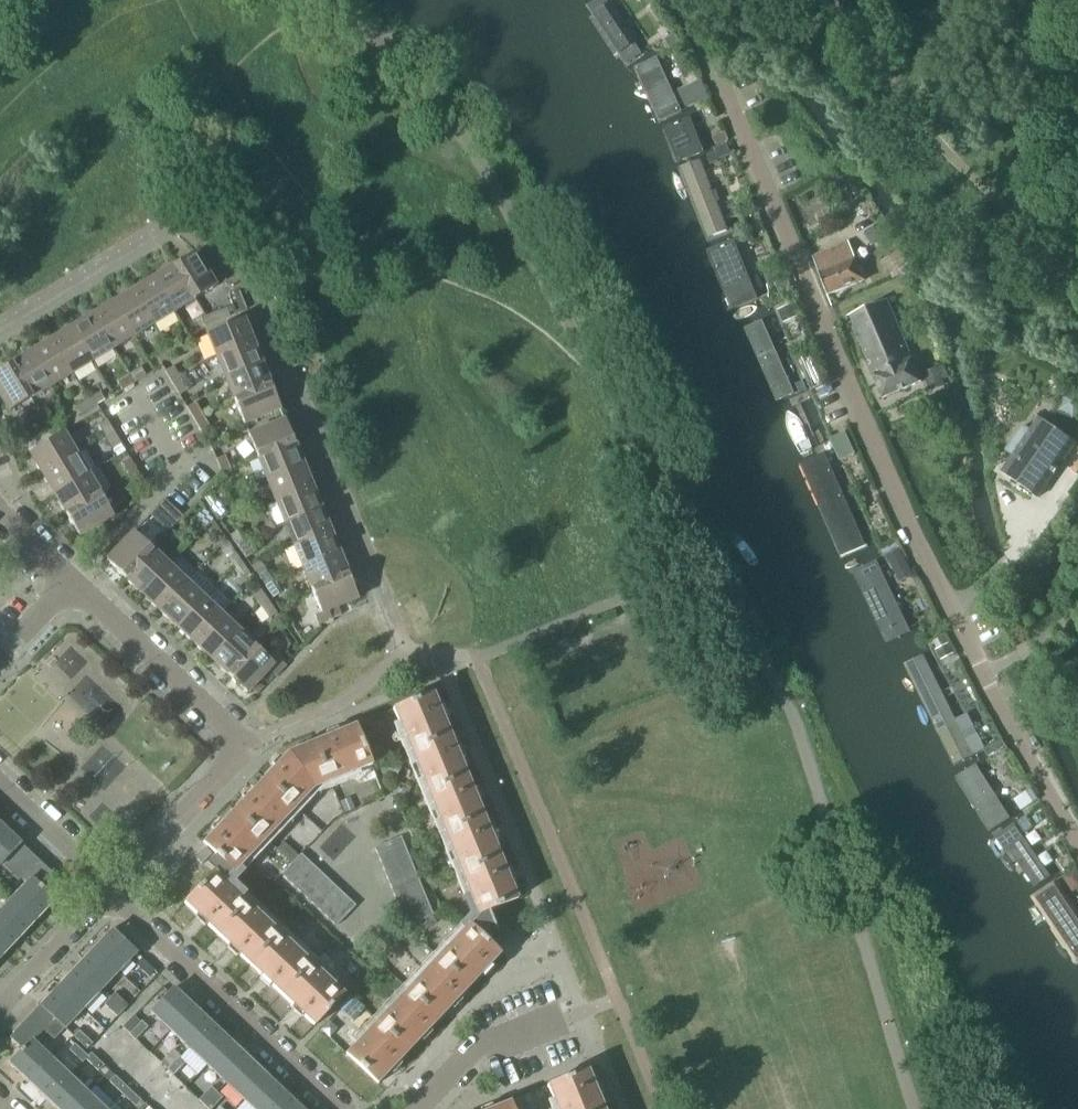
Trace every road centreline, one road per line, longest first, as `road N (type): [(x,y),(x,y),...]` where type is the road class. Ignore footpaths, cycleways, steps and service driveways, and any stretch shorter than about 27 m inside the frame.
road 1 (unclassified): [(1077,837),(930,572),(705,47),(674,0)]
road 2 (residential): [(69,584),(244,747),(111,900)]
road 3 (residential): [(337,1108),(111,900)]
road 4 (residential): [(417,1108),(478,1050),(582,1012)]
road 5 (residential): [(69,584),(183,465)]
road 6 (residential): [(0,1011),(111,900)]
road 7 (residential): [(111,900),(0,793)]

